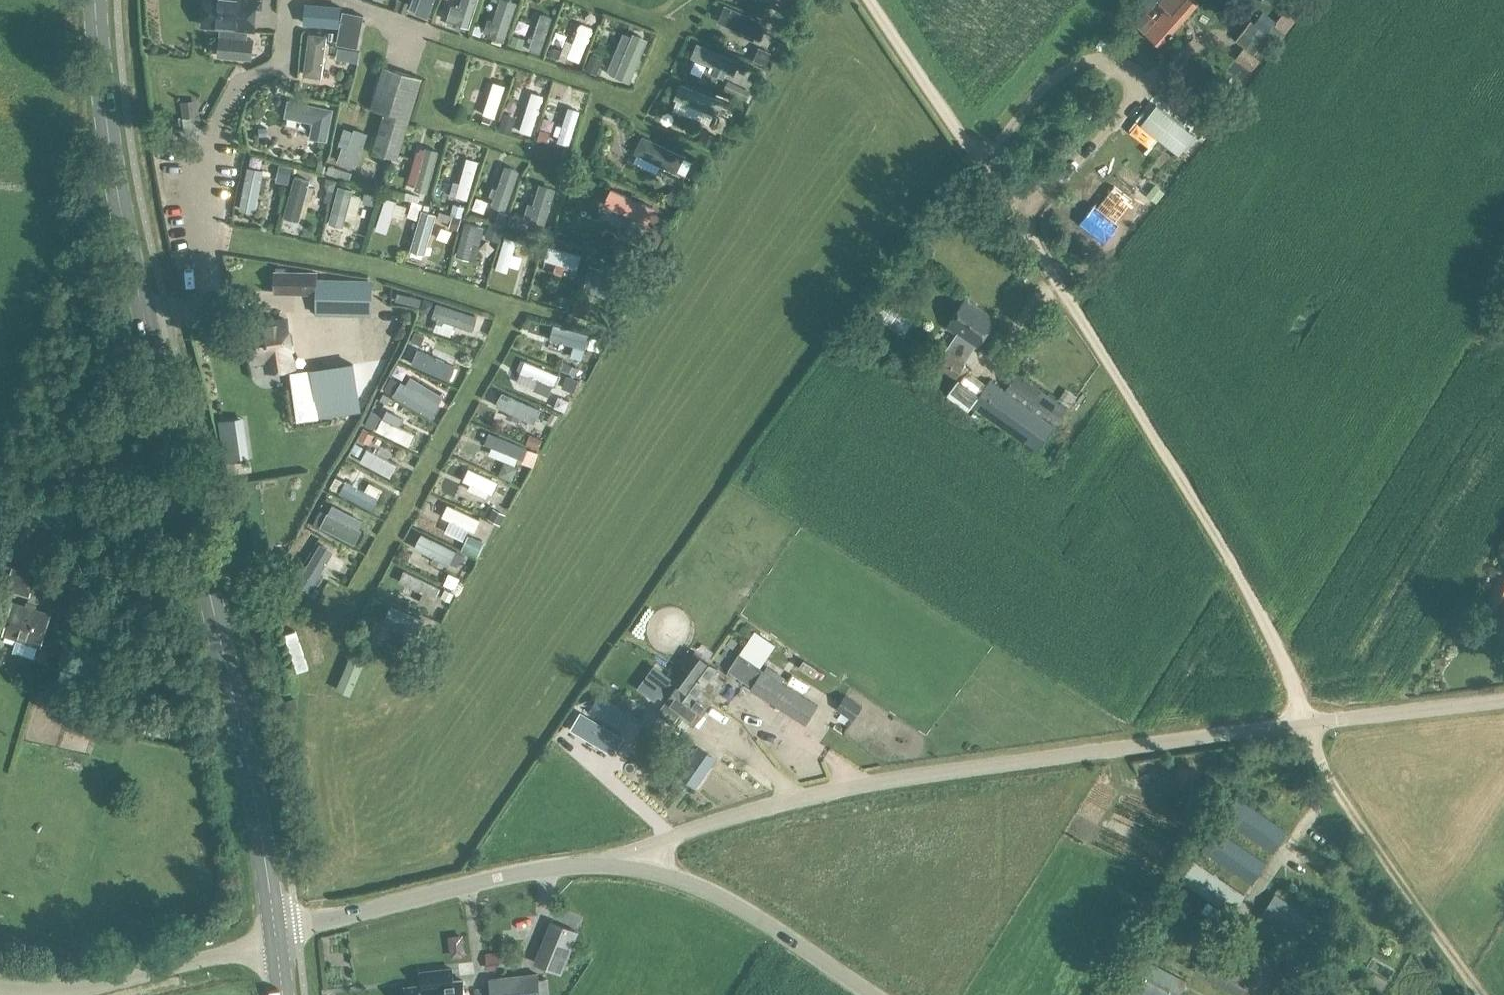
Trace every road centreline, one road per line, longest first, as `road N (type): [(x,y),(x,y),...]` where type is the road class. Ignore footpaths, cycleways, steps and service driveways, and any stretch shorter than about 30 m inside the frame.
road 1 (primary): [(277,943),(250,768),(133,207),(106,0)]
road 2 (track): [(1309,723),(1264,619),(1182,473),(868,0)]
road 3 (unclassified): [(620,864),(651,843),(803,798),(1309,723)]
road 4 (unclassified): [(277,943),(299,929),(468,889),(620,864)]
road 5 (unclassified): [(877,994),(695,884),(620,864)]
road 6 (track): [(1326,768),(1482,994)]
road 7 (unclassified): [(277,943),(74,994)]
road 8 (unclassified): [(1309,723),(1503,698)]

